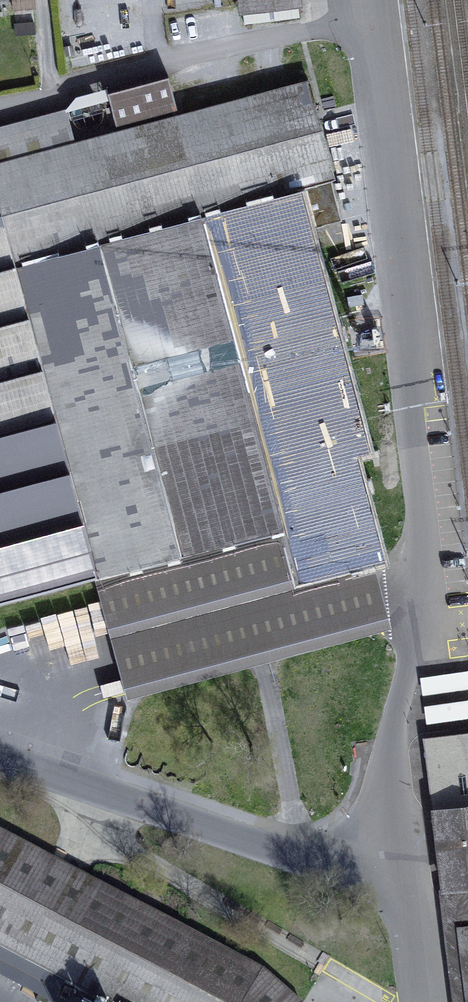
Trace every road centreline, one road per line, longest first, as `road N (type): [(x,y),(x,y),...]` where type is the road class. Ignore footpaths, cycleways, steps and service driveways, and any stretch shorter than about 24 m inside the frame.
road 1 (residential): [(395,861),(385,794),(429,611),(371,19)]
road 2 (residential): [(0,753),(285,856),(395,861)]
road 3 (residential): [(0,105),(371,19)]
road 4 (residential): [(419,1001),(395,861)]

